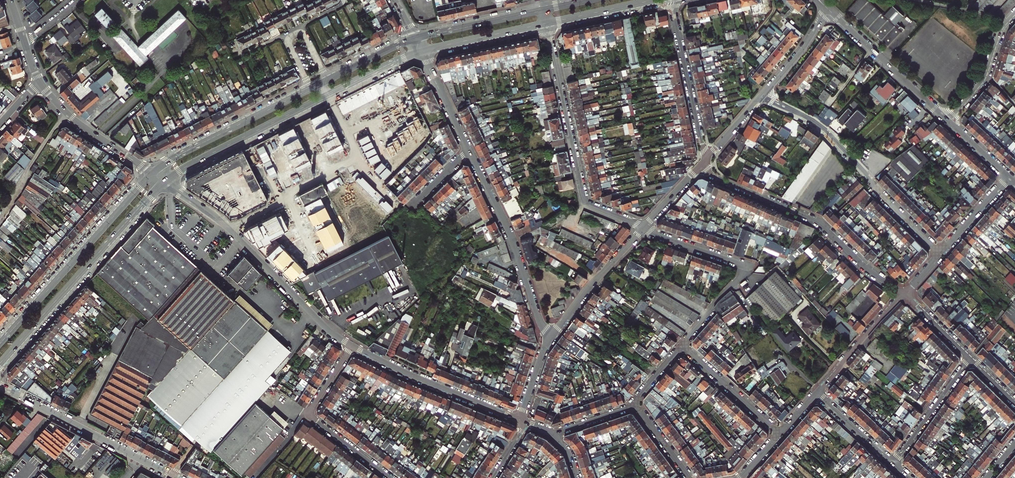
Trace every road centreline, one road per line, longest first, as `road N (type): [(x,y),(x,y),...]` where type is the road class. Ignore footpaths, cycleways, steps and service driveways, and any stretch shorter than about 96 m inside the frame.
road 1 (residential): [(547,23),(584,201),(643,229)]
road 2 (primary): [(0,363),(164,182)]
road 3 (residential): [(705,162),(716,177),(822,225),(902,294)]
road 4 (residential): [(762,96),(829,132),(940,253)]
road 5 (primary): [(153,173),(0,343)]
road 6 (residential): [(643,229),(748,266),(682,346)]
road 7 (tertiary): [(548,341),(469,150)]
road 8 (tertiary): [(173,476),(0,385)]
road 9 (primary): [(164,182),(327,95)]
road 10 (tertiary): [(520,420),(353,347)]
road 11 (primary): [(311,89),(153,173)]
road 12 (residential): [(228,229),(359,157),(347,134)]
road 13 (tertiary): [(353,347),(228,229)]
road 14 (residential): [(705,162),(669,0)]
road 15 (residential): [(830,11),(949,121)]
road 16 (residential): [(548,341),(643,229)]
road 17 (residential): [(816,394),(902,294)]
road 18 (residential): [(682,346),(780,434)]
road 19 (primary): [(543,9),(415,38)]
road 20 (residential): [(969,358),(893,464)]
road 21 (primary): [(421,51),(547,23)]
road 22 (residential): [(1014,13),(985,78),(949,121)]
road 23 (residential): [(0,217),(66,112)]

